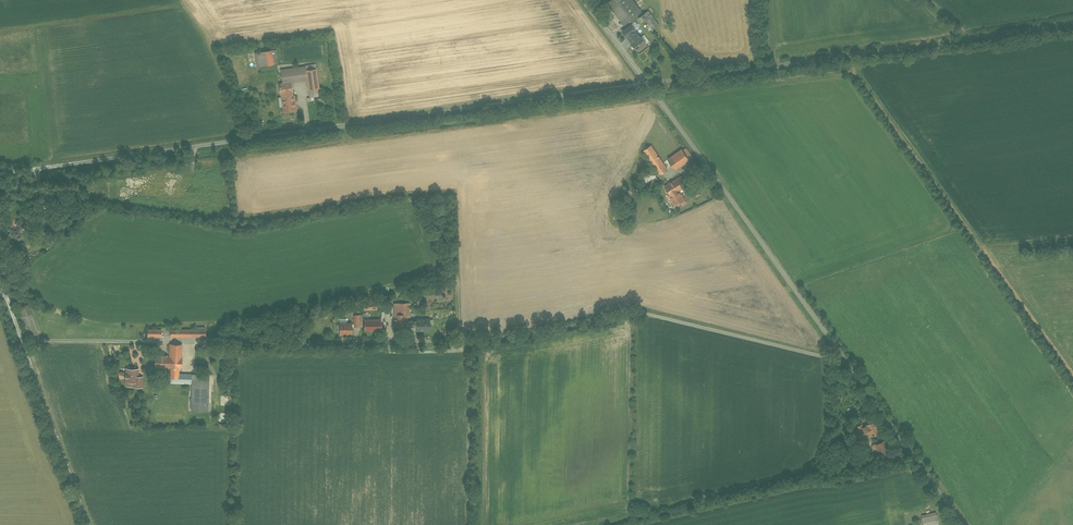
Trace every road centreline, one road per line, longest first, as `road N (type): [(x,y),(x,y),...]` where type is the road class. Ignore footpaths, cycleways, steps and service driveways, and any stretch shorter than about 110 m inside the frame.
road 1 (residential): [(842,358),(648,310),(481,341),(256,334),(24,346)]
road 2 (residential): [(647,81),(0,174)]
road 3 (residential): [(1072,23),(647,81)]
road 4 (residential): [(647,81),(842,358)]
road 5 (residential): [(842,358),(956,524)]
road 6 (residential): [(24,346),(88,524)]

